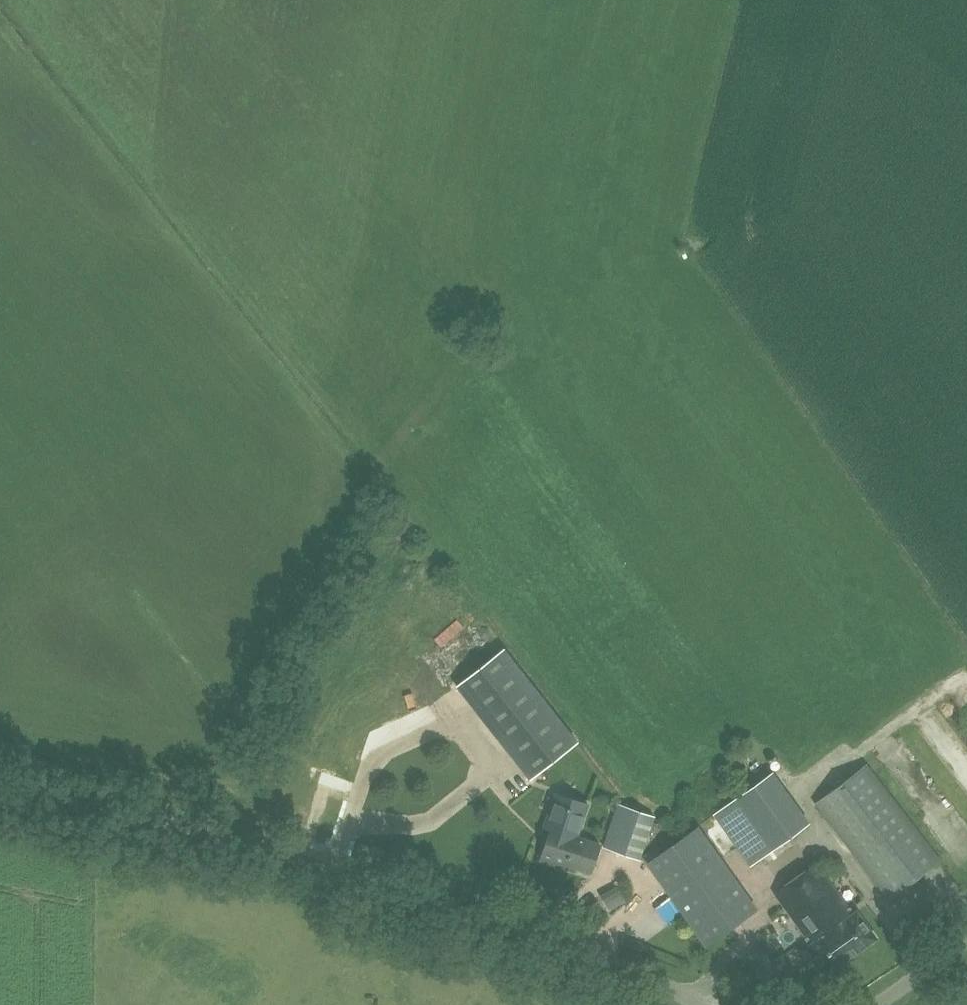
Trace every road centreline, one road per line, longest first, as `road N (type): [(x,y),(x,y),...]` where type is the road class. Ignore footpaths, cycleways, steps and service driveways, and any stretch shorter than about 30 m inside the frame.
road 1 (unclassified): [(0,810),(271,857),(439,904),(604,962),(682,1004)]

